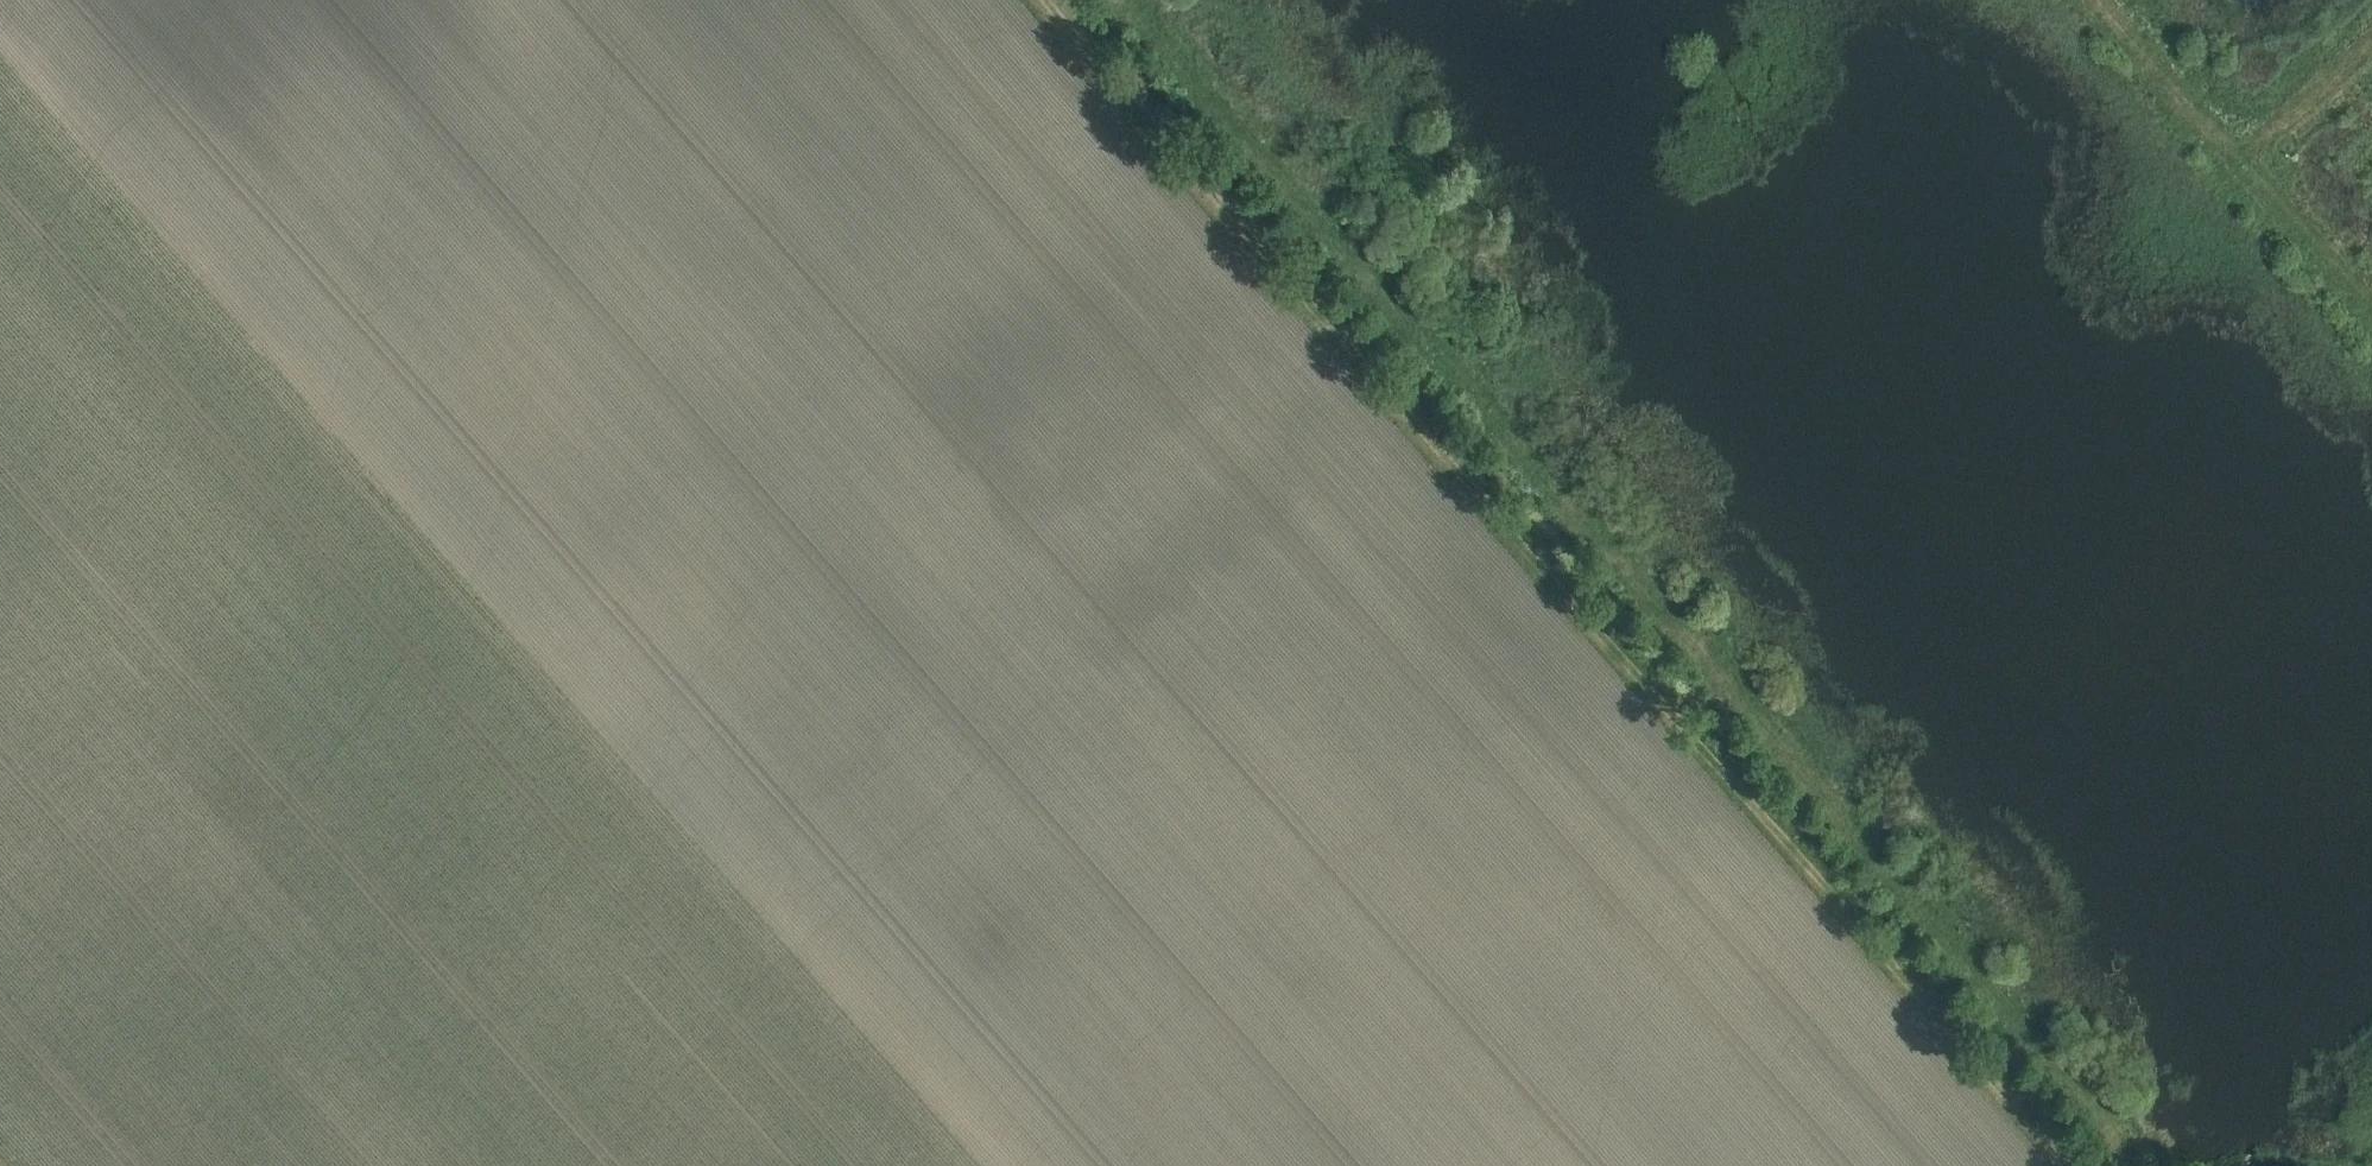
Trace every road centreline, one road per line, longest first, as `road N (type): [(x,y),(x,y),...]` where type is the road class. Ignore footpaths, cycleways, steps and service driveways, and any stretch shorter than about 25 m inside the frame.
road 1 (track): [(2094,0),(2371,315)]
road 2 (track): [(2242,163),(2371,45)]

